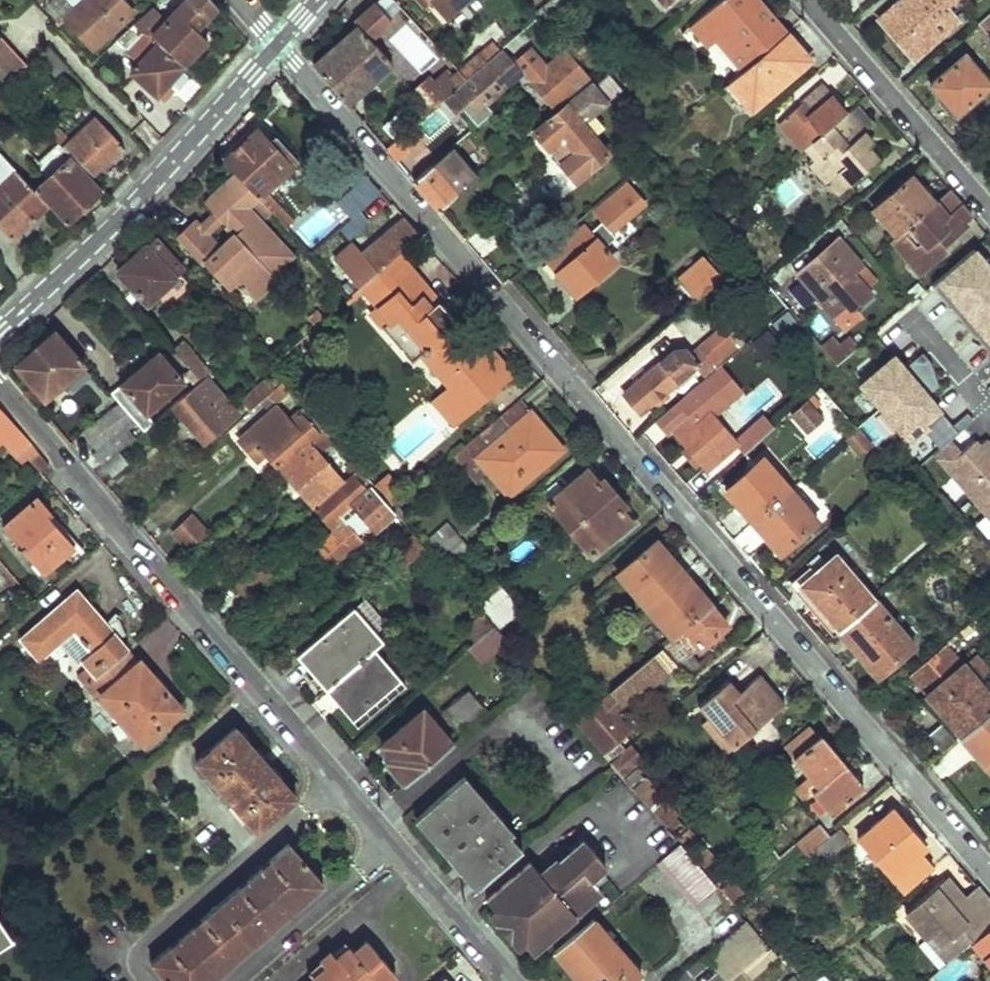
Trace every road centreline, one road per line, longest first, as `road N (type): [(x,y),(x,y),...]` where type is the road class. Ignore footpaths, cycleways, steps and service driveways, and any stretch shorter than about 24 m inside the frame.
road 1 (residential): [(989,874),(278,44)]
road 2 (residential): [(511,980),(0,383)]
road 3 (residential): [(278,44),(135,204),(0,334)]
road 4 (residential): [(989,211),(806,0)]

